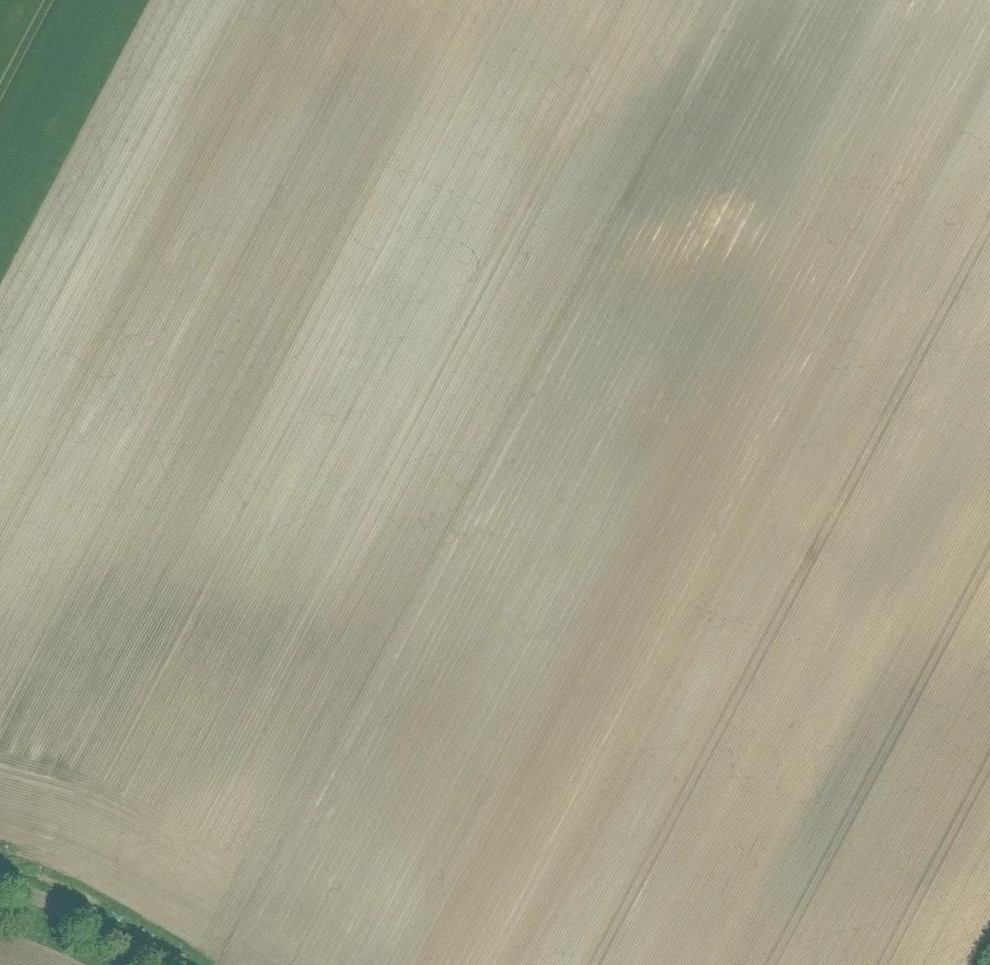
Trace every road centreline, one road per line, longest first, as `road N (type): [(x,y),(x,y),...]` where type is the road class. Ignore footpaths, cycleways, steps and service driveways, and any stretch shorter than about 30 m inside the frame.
road 1 (unclassified): [(0,883),(159,964)]

